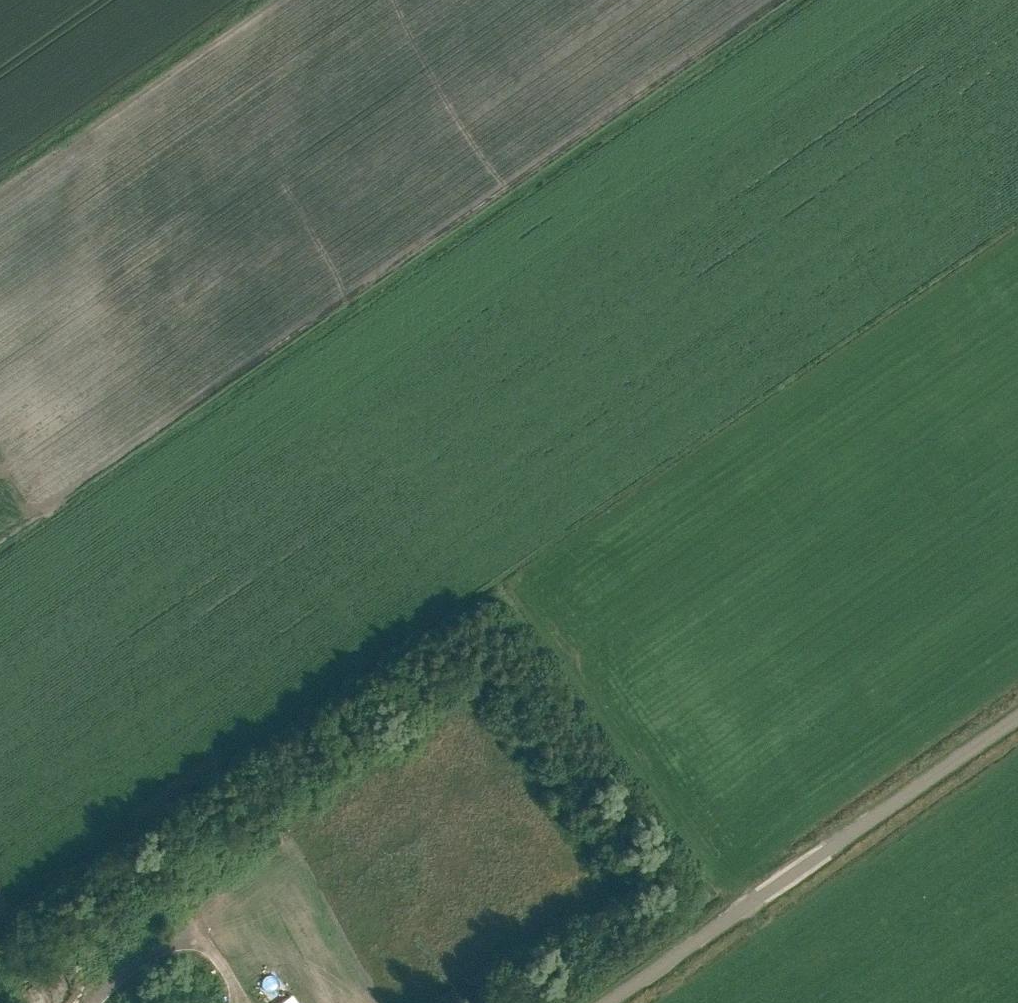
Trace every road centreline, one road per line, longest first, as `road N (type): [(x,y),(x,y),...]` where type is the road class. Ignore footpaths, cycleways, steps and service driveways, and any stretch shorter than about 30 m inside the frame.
road 1 (unclassified): [(602,1002),(1017,716)]

